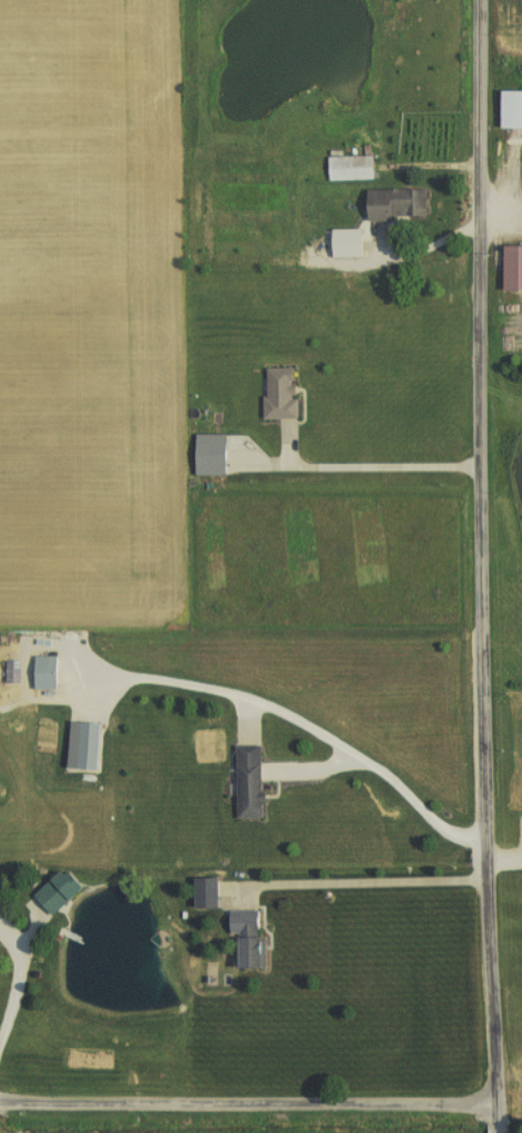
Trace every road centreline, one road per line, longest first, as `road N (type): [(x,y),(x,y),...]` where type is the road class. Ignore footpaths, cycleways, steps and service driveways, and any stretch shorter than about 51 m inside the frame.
road 1 (residential): [(501,1132),(484,832),(484,0)]
road 2 (residential): [(0,1099),(500,1102)]

